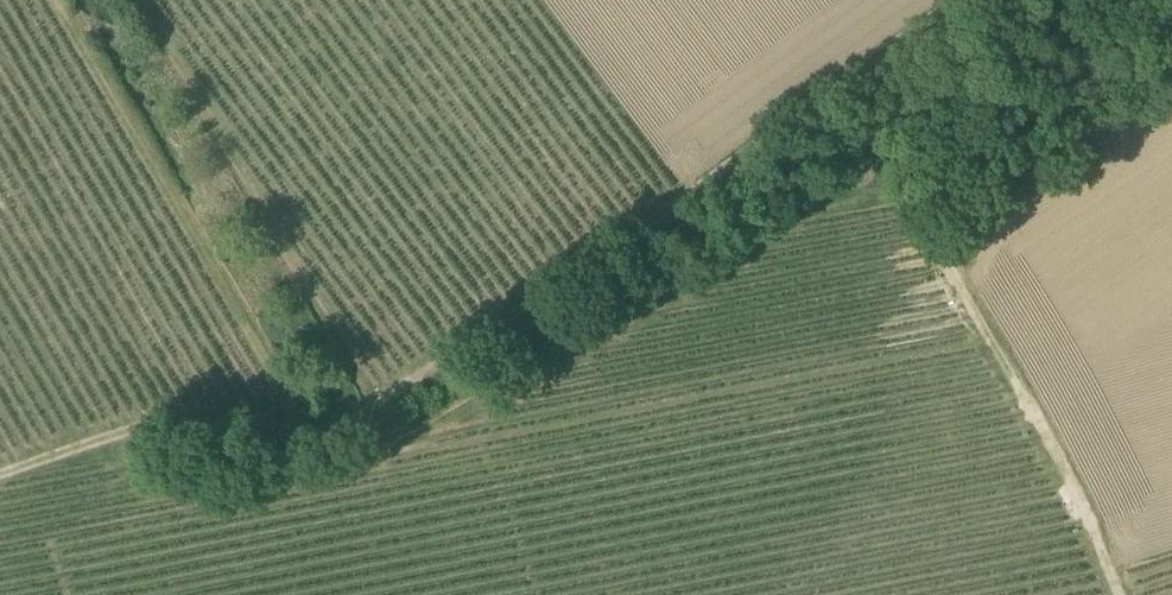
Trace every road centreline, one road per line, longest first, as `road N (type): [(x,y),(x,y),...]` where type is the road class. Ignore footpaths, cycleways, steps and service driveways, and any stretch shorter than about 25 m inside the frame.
road 1 (track): [(0,469),(99,434),(159,426),(312,429),(349,420),(975,0)]
road 2 (track): [(1121,594),(1051,424),(844,85)]

